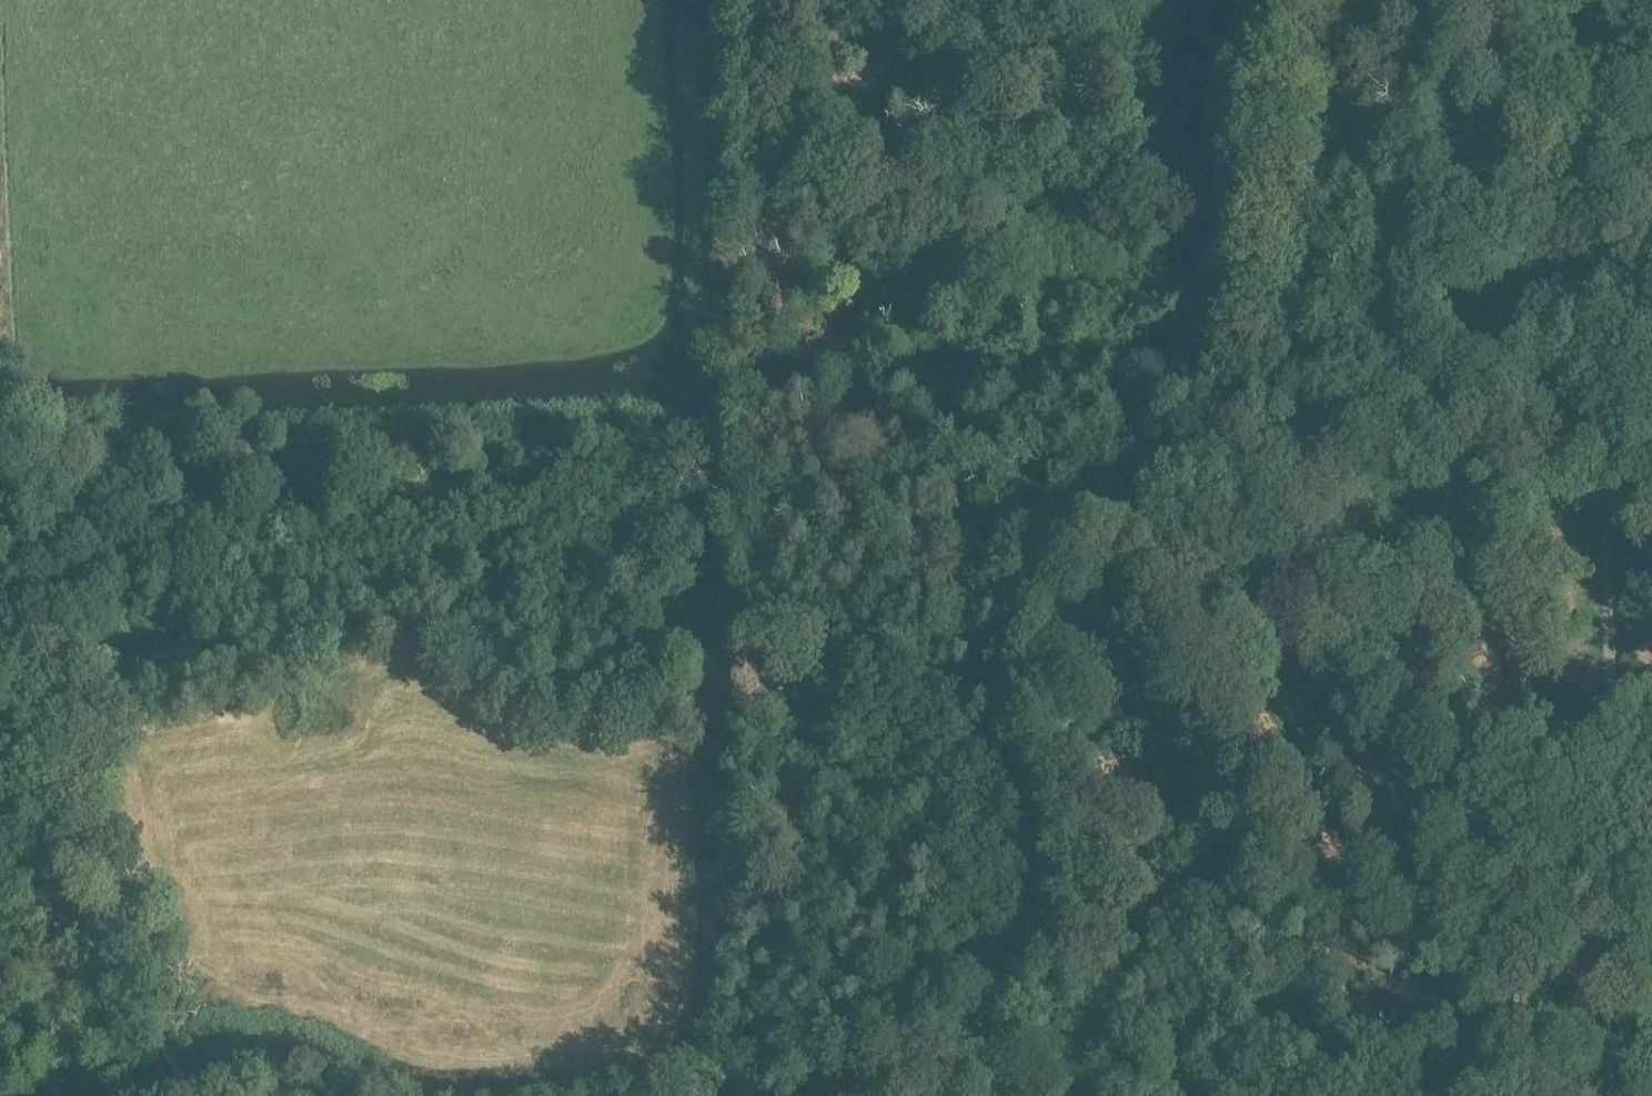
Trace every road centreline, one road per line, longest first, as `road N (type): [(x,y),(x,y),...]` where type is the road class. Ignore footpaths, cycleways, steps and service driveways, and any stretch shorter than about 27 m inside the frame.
road 1 (track): [(1622,1095),(1603,359)]
road 2 (track): [(1603,359),(1593,59)]

